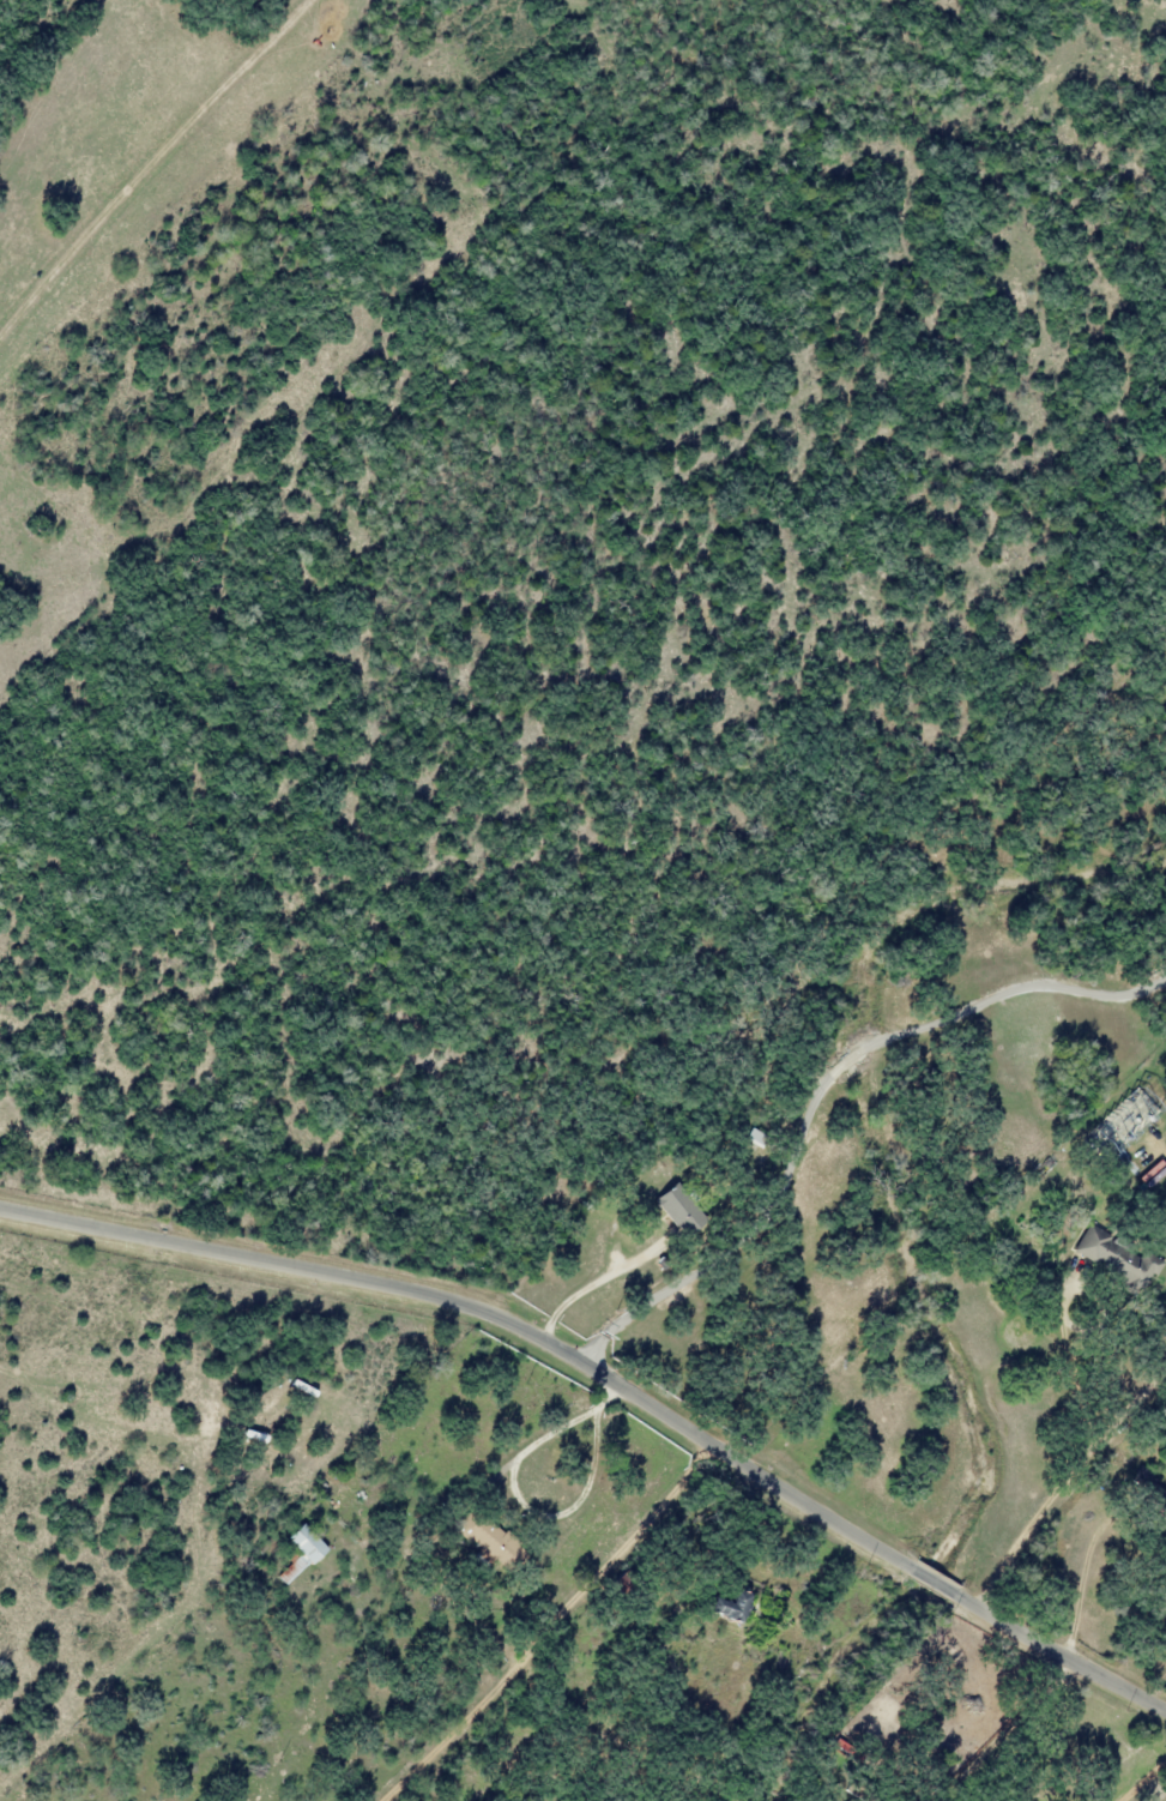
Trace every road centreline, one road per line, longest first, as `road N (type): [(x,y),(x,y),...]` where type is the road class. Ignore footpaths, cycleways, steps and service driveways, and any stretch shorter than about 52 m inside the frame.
road 1 (residential): [(1165,1704),(499,1319),(430,1295),(0,1205)]

